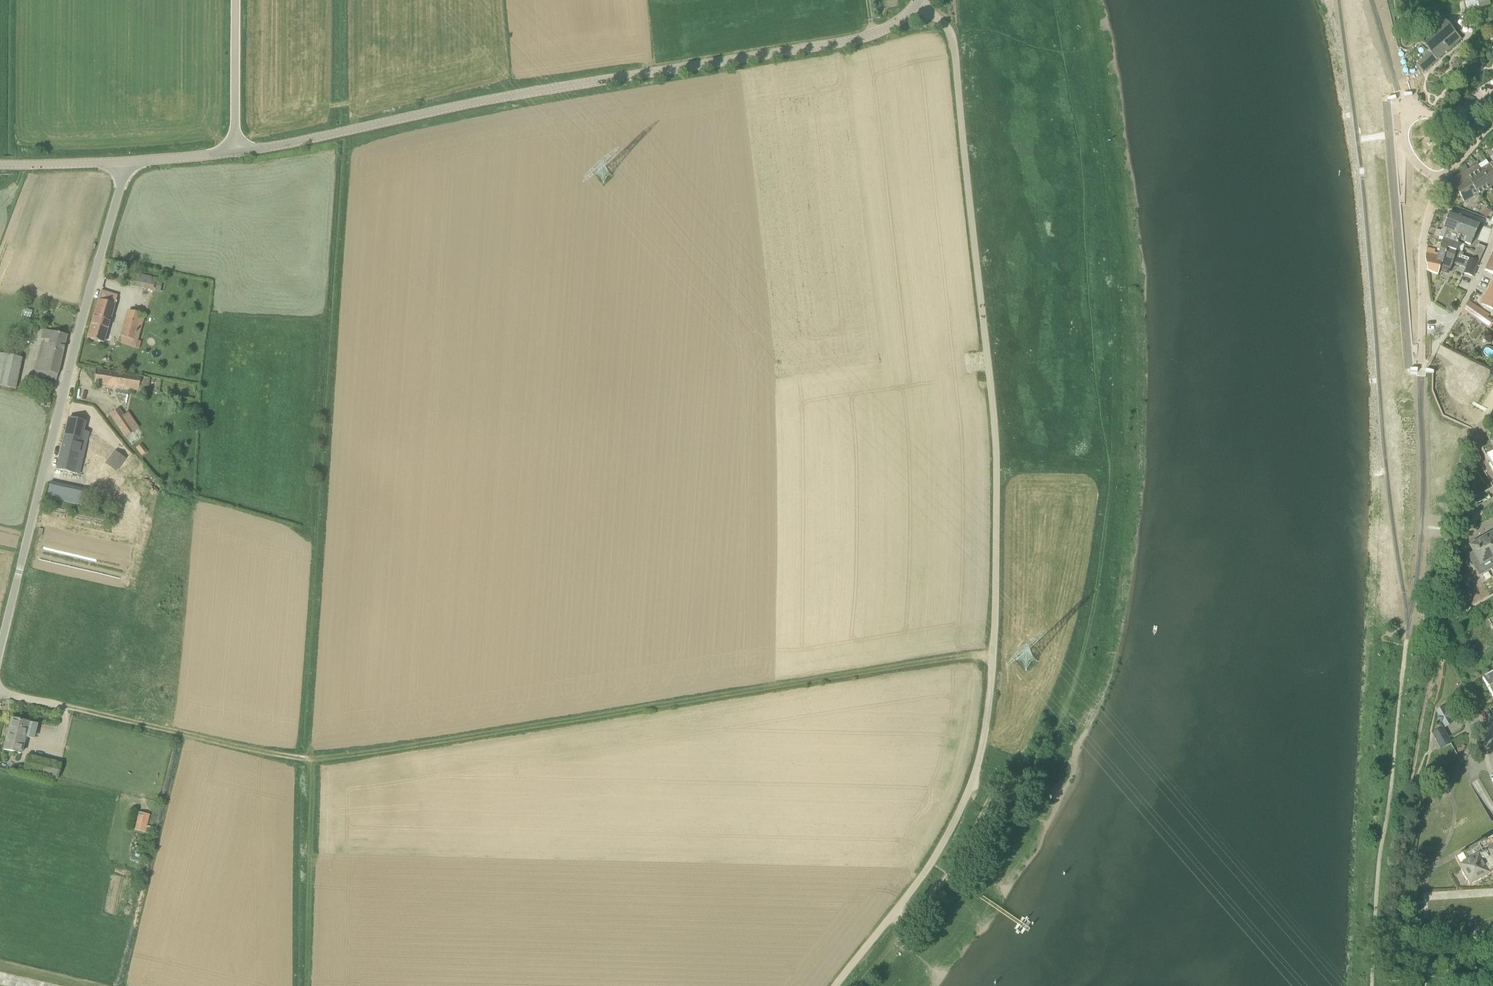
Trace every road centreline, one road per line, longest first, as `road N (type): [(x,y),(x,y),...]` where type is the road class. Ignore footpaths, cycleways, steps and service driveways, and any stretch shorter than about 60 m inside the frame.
road 1 (unclassified): [(838,985),(935,859),(966,800),(986,730),(993,658),(996,451),(954,43),(917,5)]
road 2 (track): [(993,658),(310,759),(0,692)]
road 3 (tertiary): [(235,152),(539,91),(848,42),(897,23),(917,5)]
road 4 (unclassified): [(0,651),(121,163)]
road 5 (track): [(310,759),(307,985)]
road 6 (residential): [(1440,180),(1405,154),(1405,123),(1474,110),(1492,98)]
road 7 (unclassified): [(235,152),(236,0)]
road 8 (residential): [(1422,292),(1435,318),(1450,319),(1492,234)]
road 9 (tertiary): [(121,163),(0,165)]

